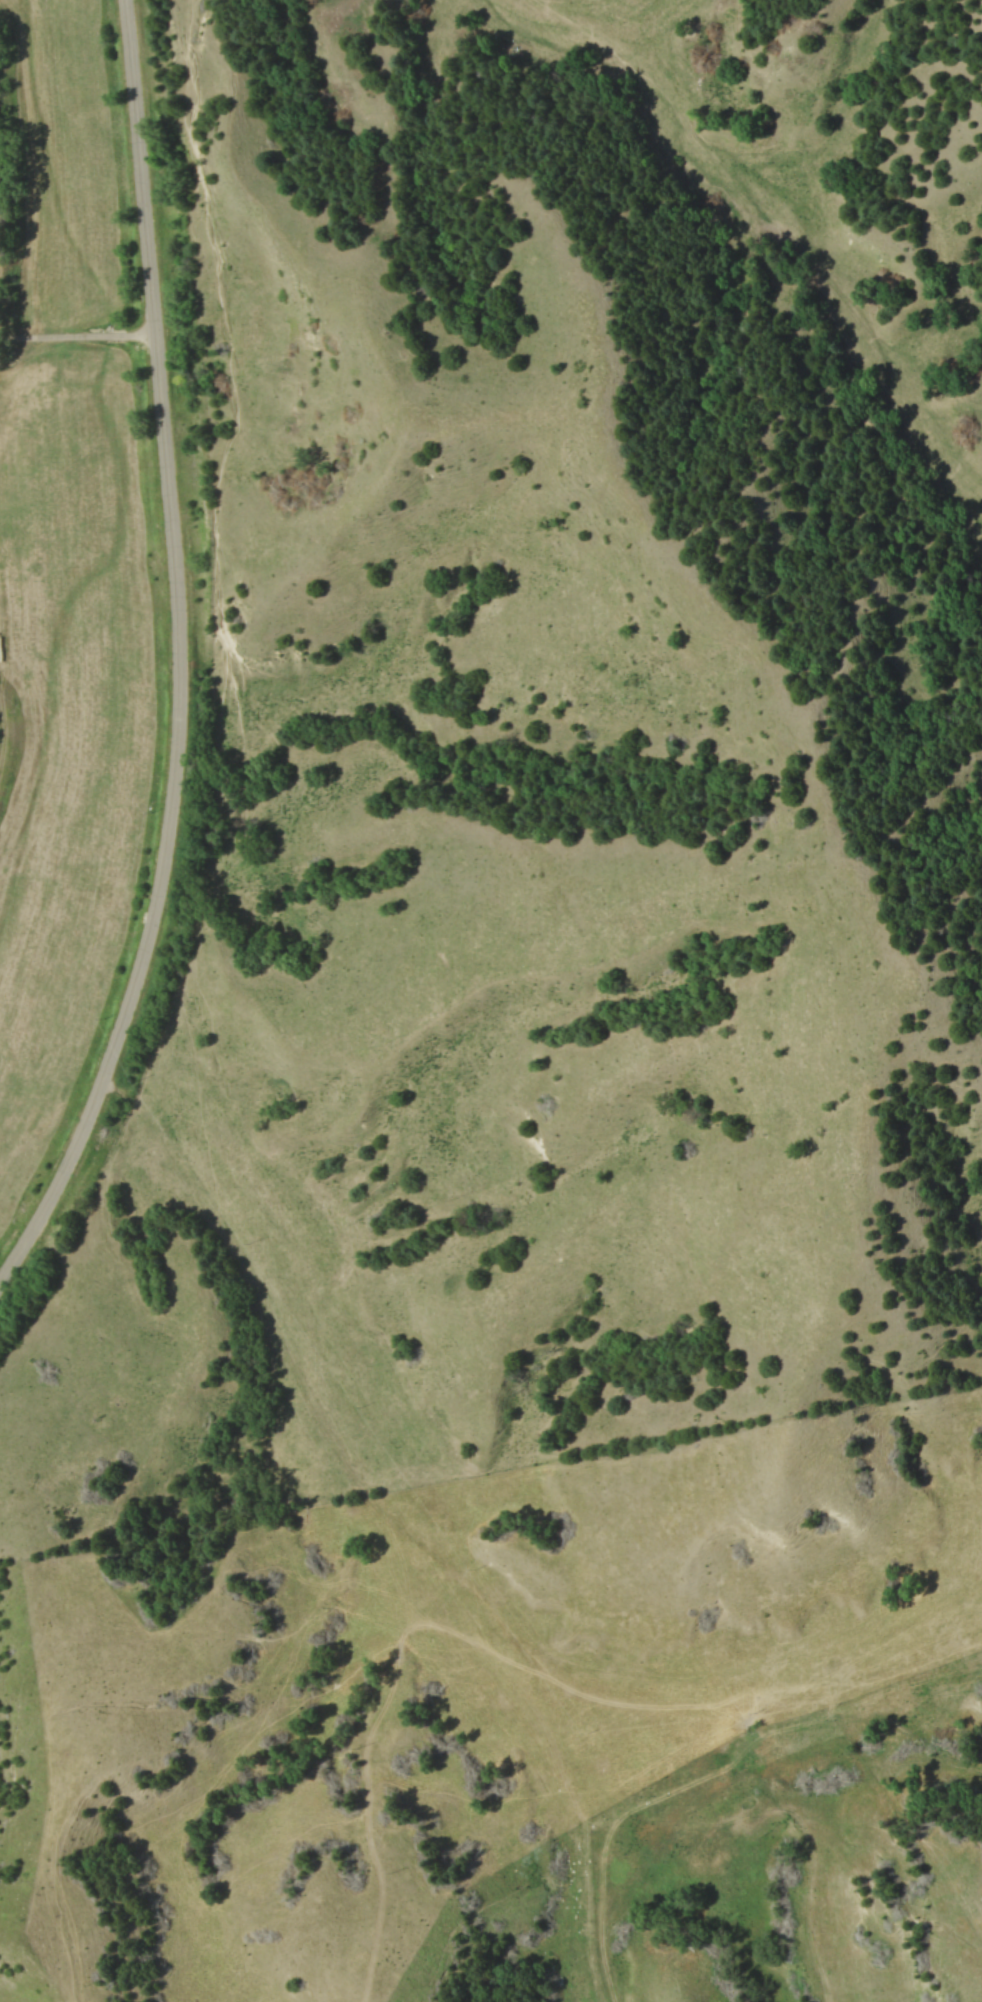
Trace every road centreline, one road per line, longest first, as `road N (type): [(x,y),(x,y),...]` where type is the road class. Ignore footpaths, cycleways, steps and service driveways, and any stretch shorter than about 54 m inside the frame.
road 1 (tertiary): [(0,1279),(47,1209),(100,1089),(151,930),(176,808),(183,607),(125,0)]

